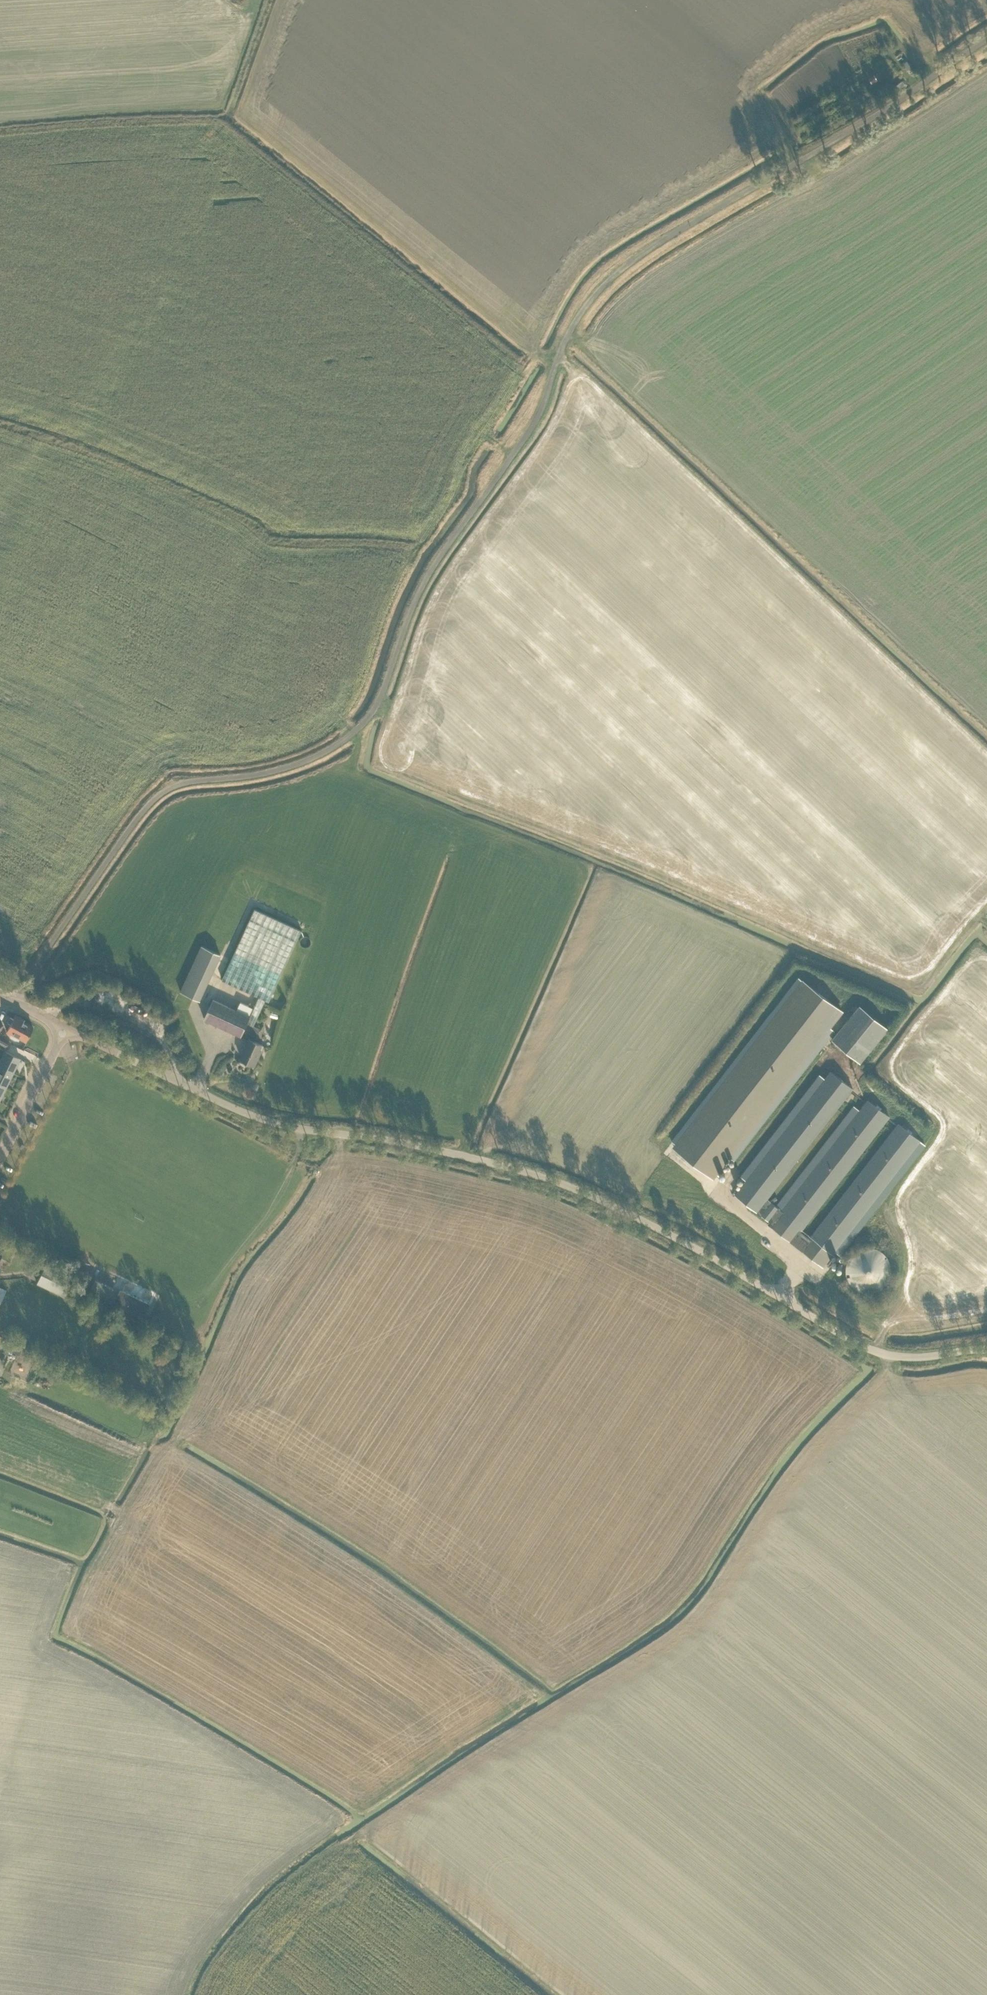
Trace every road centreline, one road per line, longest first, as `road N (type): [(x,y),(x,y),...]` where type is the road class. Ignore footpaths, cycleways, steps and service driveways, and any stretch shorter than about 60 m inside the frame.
road 1 (track): [(11,1004),(160,793),(295,764),(335,746),(369,715),(420,584),(534,427),(597,282),(986,41)]
road 2 (unclassified): [(986,1350),(888,1354),(562,1182),(299,1130),(236,1110),(65,1028)]
road 3 (track): [(299,1130),(301,1149),(266,1215),(201,1299),(180,1293)]
road 4 (residential): [(0,1162),(65,1028)]

